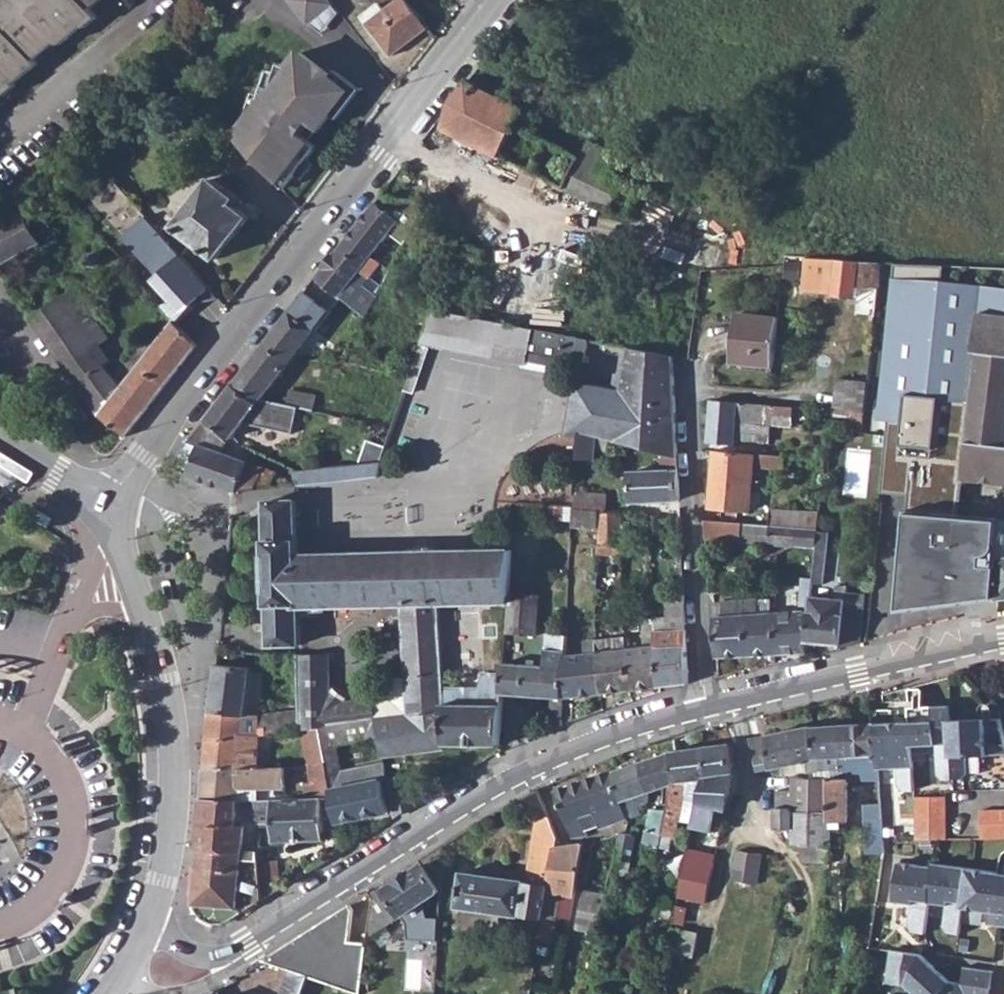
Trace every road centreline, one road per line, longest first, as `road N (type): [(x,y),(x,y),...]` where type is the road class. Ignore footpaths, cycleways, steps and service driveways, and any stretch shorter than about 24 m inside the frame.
road 1 (tertiary): [(104,506),(495,0)]
road 2 (residential): [(703,710),(566,758),(448,817),(250,943),(200,961),(138,955)]
road 3 (tertiary): [(138,955),(181,769),(178,709),(104,506)]
road 4 (residential): [(703,710),(693,393)]
road 5 (residential): [(1003,644),(703,710)]
road 6 (tertiary): [(104,506),(0,445)]

